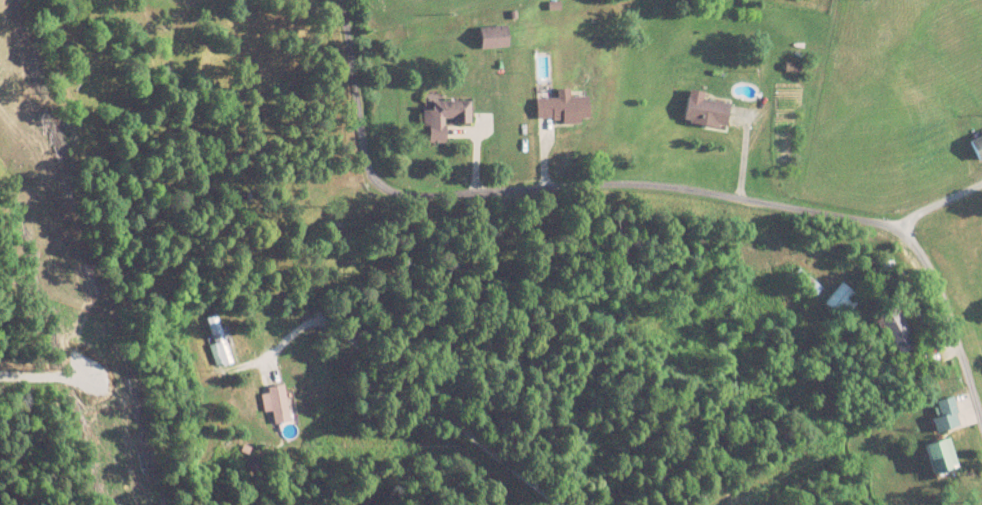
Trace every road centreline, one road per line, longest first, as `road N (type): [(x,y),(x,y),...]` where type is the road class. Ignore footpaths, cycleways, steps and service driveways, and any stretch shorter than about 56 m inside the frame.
road 1 (residential): [(981,413),(931,272),(904,226),(595,181),(393,193),(369,161),(342,0)]
road 2 (residential): [(268,356),(305,320),(361,340),(413,395),(566,504)]

